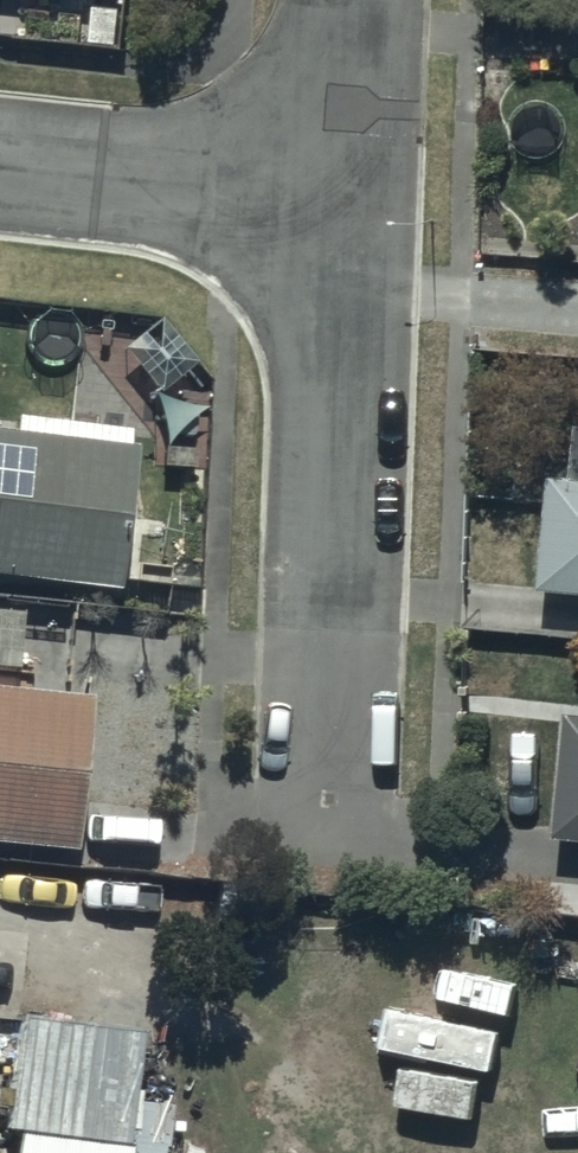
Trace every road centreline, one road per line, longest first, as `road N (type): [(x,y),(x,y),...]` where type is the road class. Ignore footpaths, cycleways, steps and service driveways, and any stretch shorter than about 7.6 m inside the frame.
road 1 (residential): [(320,854),(335,190)]
road 2 (residential): [(0,157),(335,190)]
road 3 (residential): [(335,190),(345,0)]

